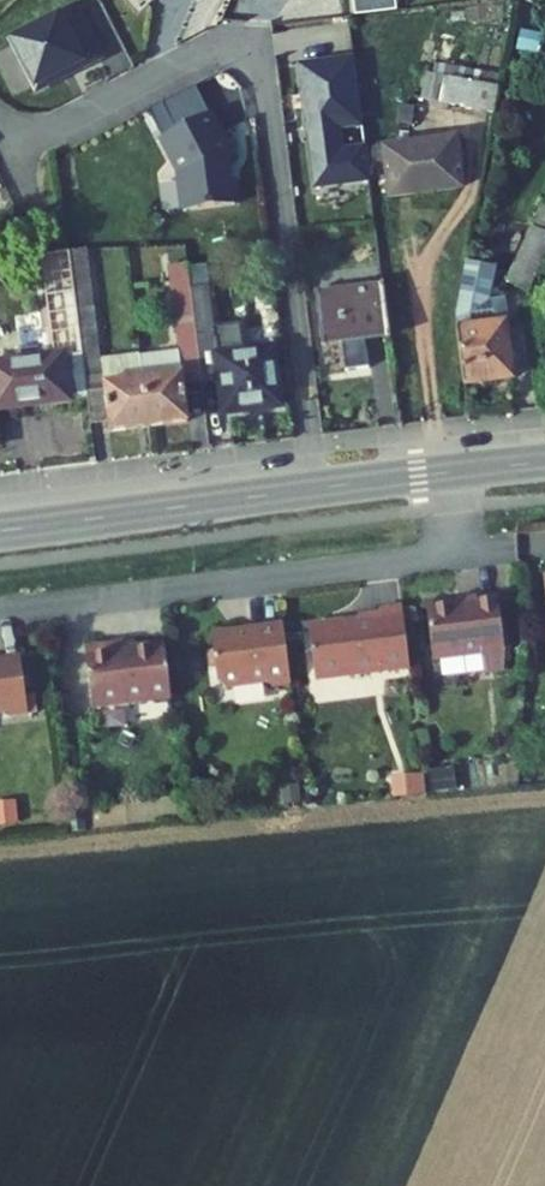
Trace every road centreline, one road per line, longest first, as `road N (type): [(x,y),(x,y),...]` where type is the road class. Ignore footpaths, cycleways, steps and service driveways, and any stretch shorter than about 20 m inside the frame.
road 1 (residential): [(14,146),(215,43),(252,50),(320,490)]
road 2 (tertiary): [(320,490),(0,530)]
road 3 (tertiary): [(544,465),(320,490)]

